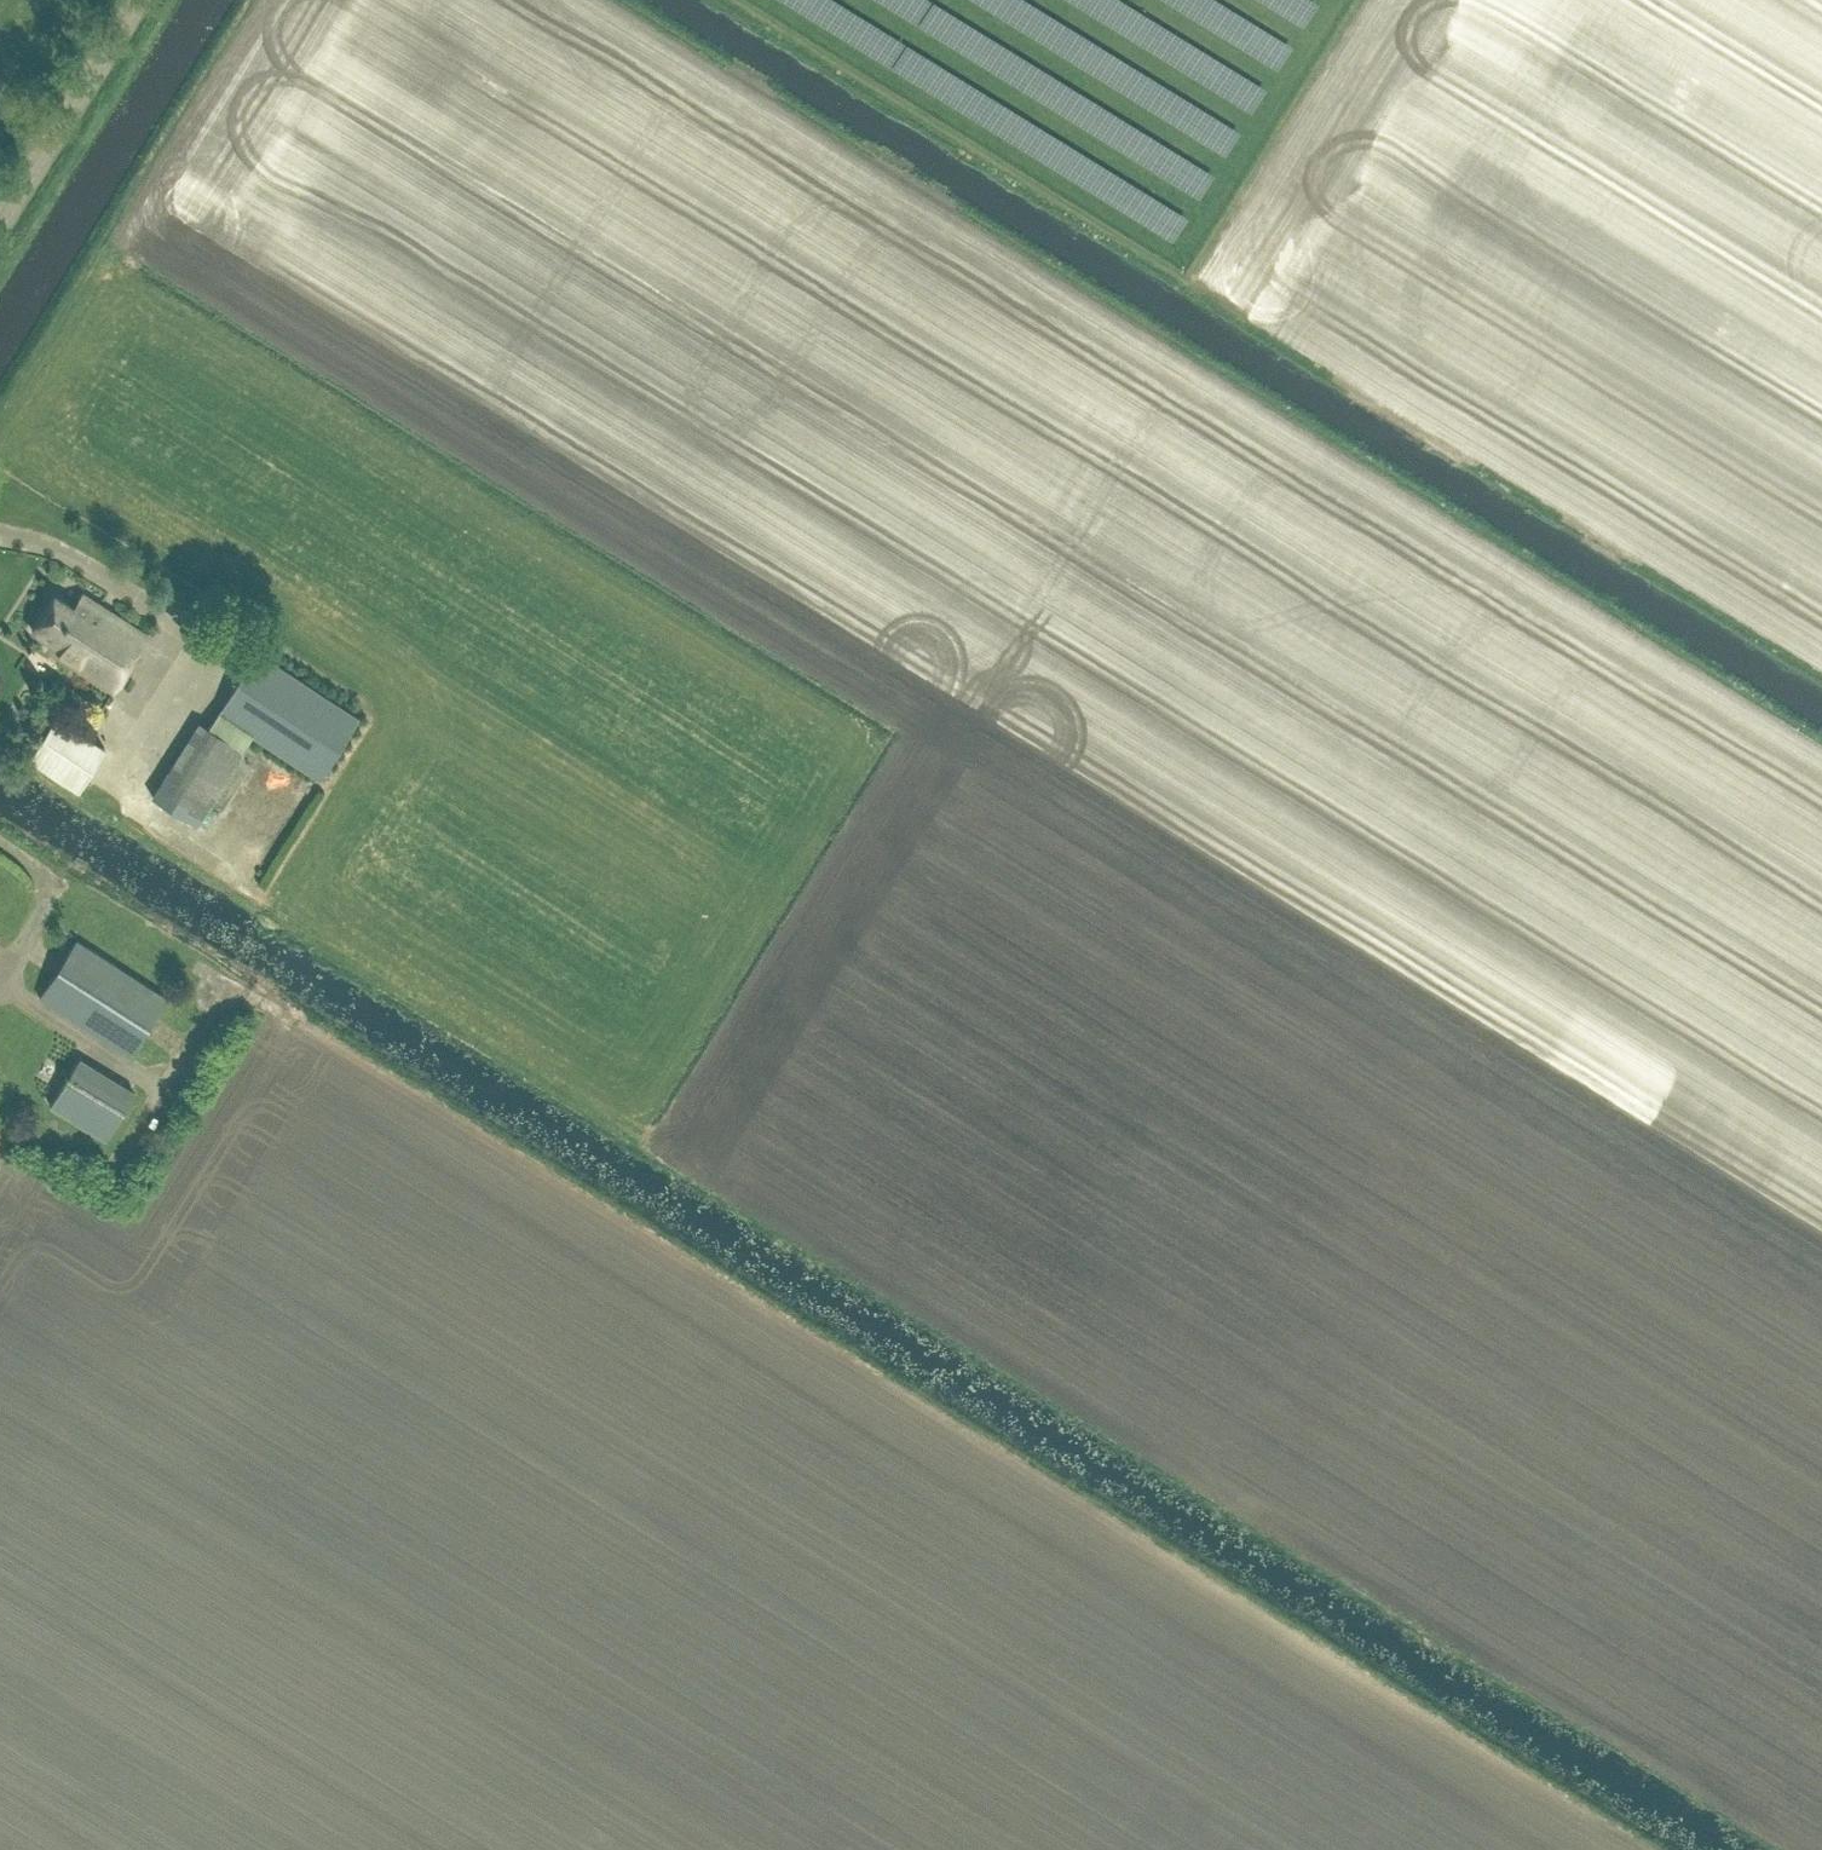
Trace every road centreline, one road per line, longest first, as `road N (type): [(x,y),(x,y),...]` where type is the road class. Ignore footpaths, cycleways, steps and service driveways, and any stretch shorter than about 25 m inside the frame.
road 1 (tertiary): [(0,219),(136,0)]

